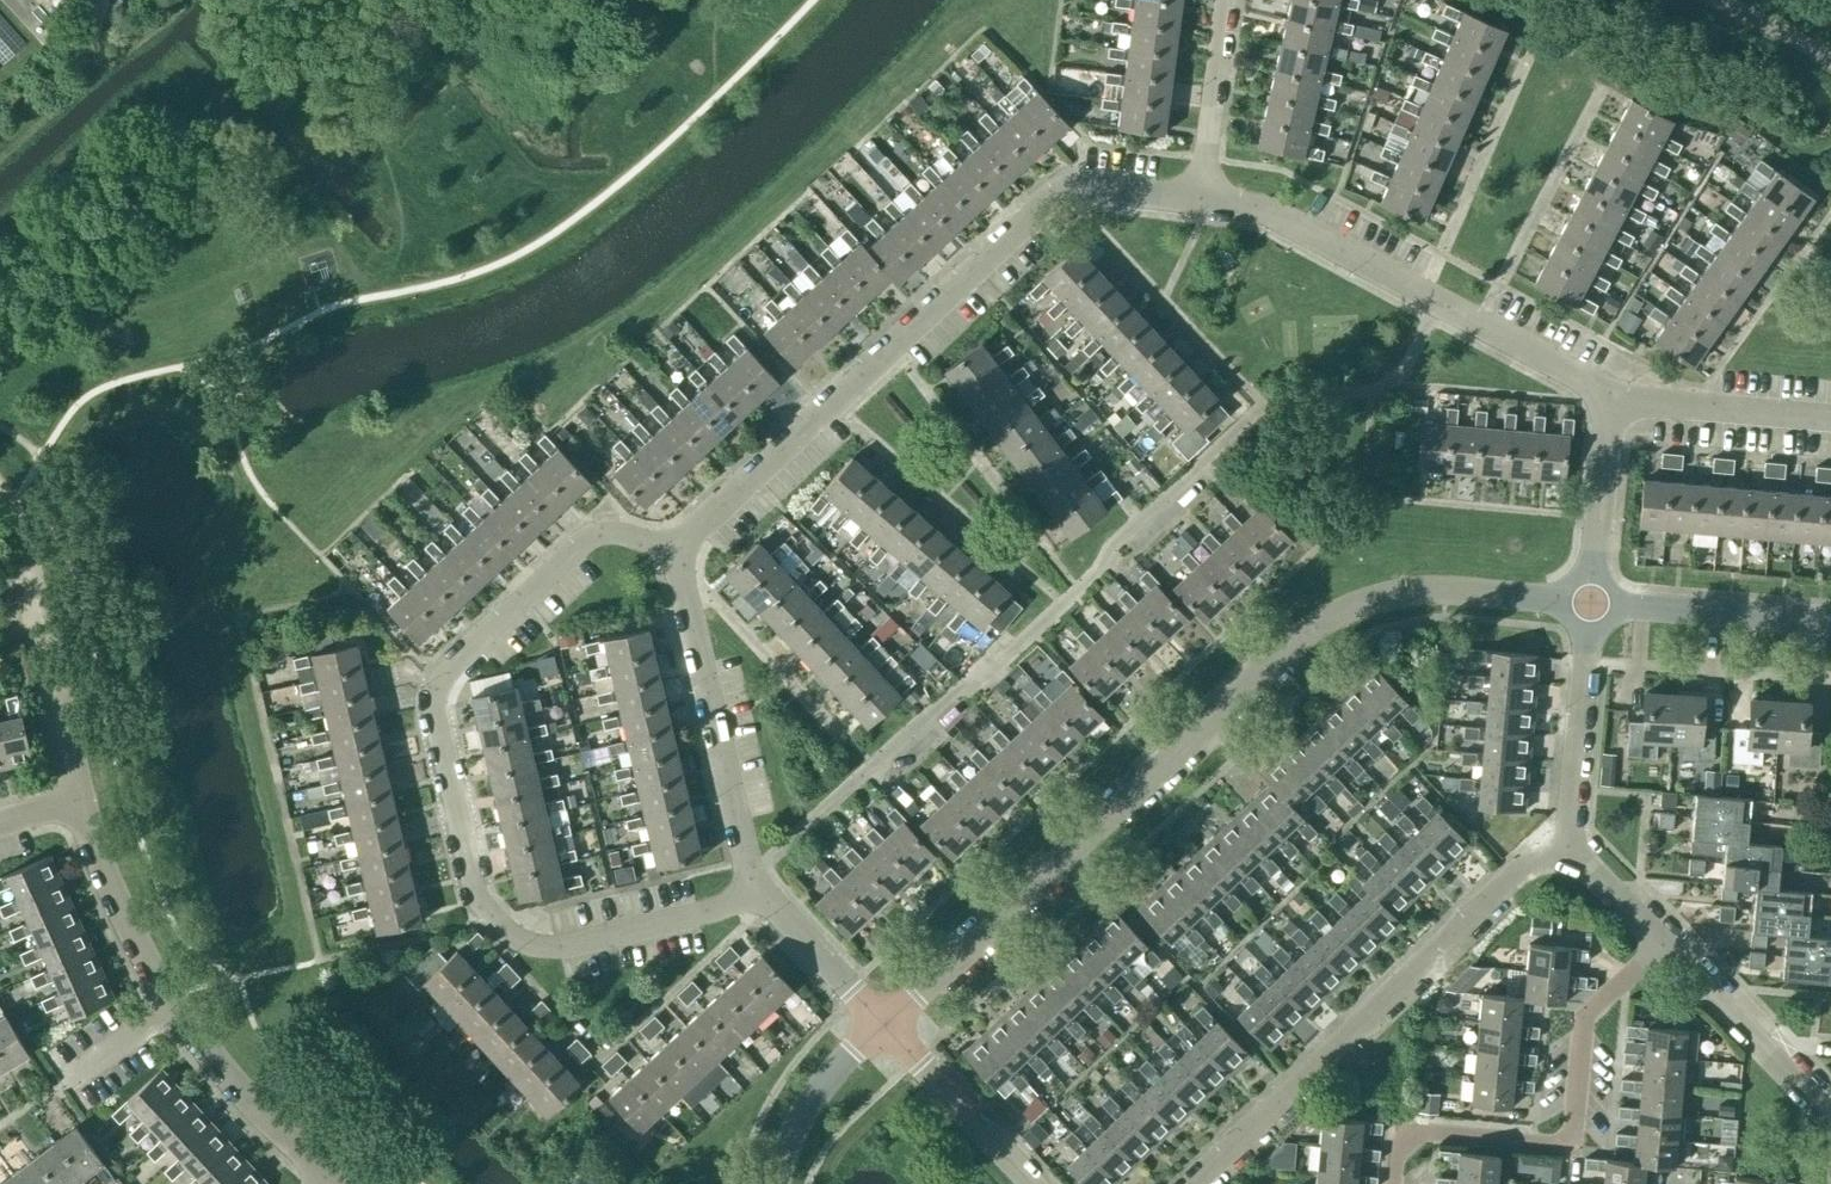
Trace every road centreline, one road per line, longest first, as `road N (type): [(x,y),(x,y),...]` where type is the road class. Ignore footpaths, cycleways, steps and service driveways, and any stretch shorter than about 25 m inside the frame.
road 1 (tertiary): [(884,1030),(1309,633),(1359,603),(1420,588),(1593,605)]
road 2 (residential): [(761,894),(553,948),(527,946),(477,897),(435,689),(591,539),(620,536),(677,553)]
road 3 (unclassified): [(677,553),(1048,195),(1079,184),(1199,201)]
road 4 (unclassified): [(1198,1183),(1562,837)]
road 5 (unclassified): [(1392,1183),(1396,1131),(1572,1146),(1586,1012),(1664,942)]
road 6 (unclassified): [(1607,403),(1582,377),(1257,210),(1199,201)]
road 7 (unclassified): [(761,894),(677,553)]
road 8 (unclassified): [(80,801),(33,571),(0,485)]
road 9 (unclassified): [(1830,1122),(1664,942)]
road 10 (tertiary): [(1593,605),(1830,625)]
road 11 (unclassified): [(1562,837),(1574,813),(1593,605)]
road 12 (unclassified): [(173,1010),(100,887),(80,801)]
road 13 (unclassified): [(324,1179),(247,1107),(173,1010)]
road 14 (residential): [(1607,403),(1830,417)]
road 15 (unclassified): [(1029,1183),(884,1030)]
road 16 (residential): [(1199,201),(1229,0)]
road 17 (unclassified): [(1593,605),(1607,403)]
road 18 (tertiary): [(773,1183),(803,1112),(884,1030)]
road 19 (unclassified): [(884,1030),(761,894)]
road 20 (unclassified): [(1664,942),(1562,837)]
road 21 (residential): [(173,1010),(57,1087)]
road 22 (unclassified): [(1830,63),(1714,0)]

